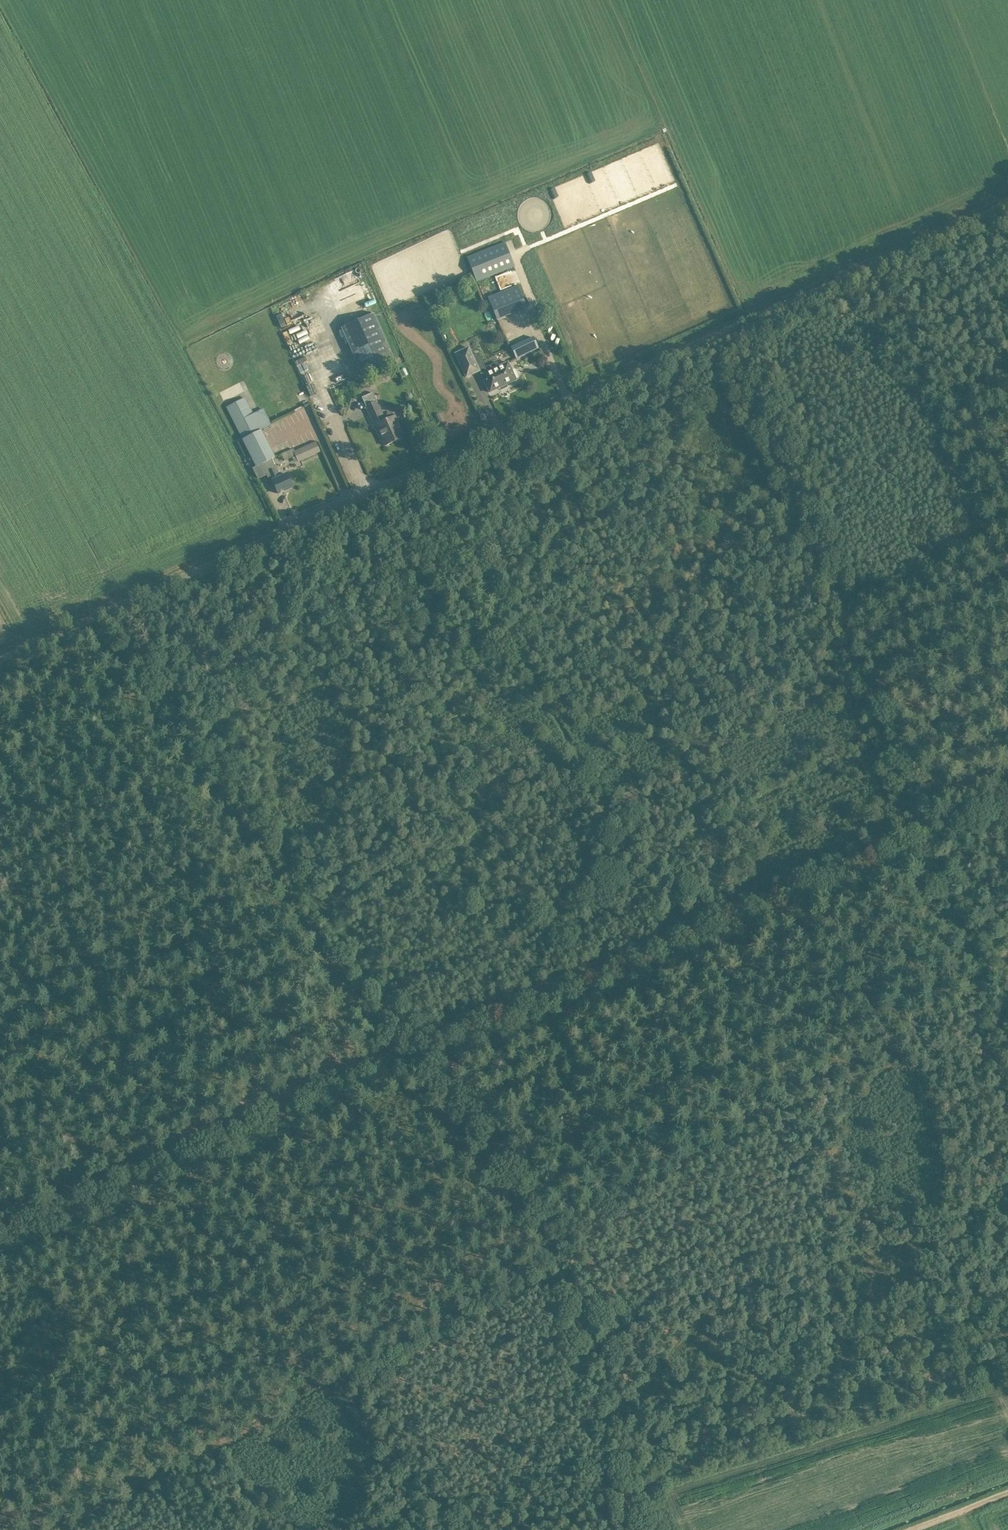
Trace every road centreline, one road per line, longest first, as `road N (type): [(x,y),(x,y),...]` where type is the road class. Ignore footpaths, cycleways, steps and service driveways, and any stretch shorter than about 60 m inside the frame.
road 1 (track): [(249,1529),(96,1192),(931,840)]
road 2 (track): [(121,613),(178,712),(511,1190),(553,1264),(654,1529)]
road 3 (track): [(422,478),(825,1237),(883,1411)]
road 4 (track): [(65,1529),(549,1257)]
road 5 (track): [(504,441),(1007,206)]
road 6 (unclassified): [(0,664),(504,441)]
road 7 (track): [(727,343),(931,840)]
road 8 (track): [(269,1115),(304,1259),(370,1358),(386,1425),(411,1470)]
road 9 (track): [(0,1233),(96,1192),(0,1013)]
road 10 (track): [(931,840),(1007,1041)]

